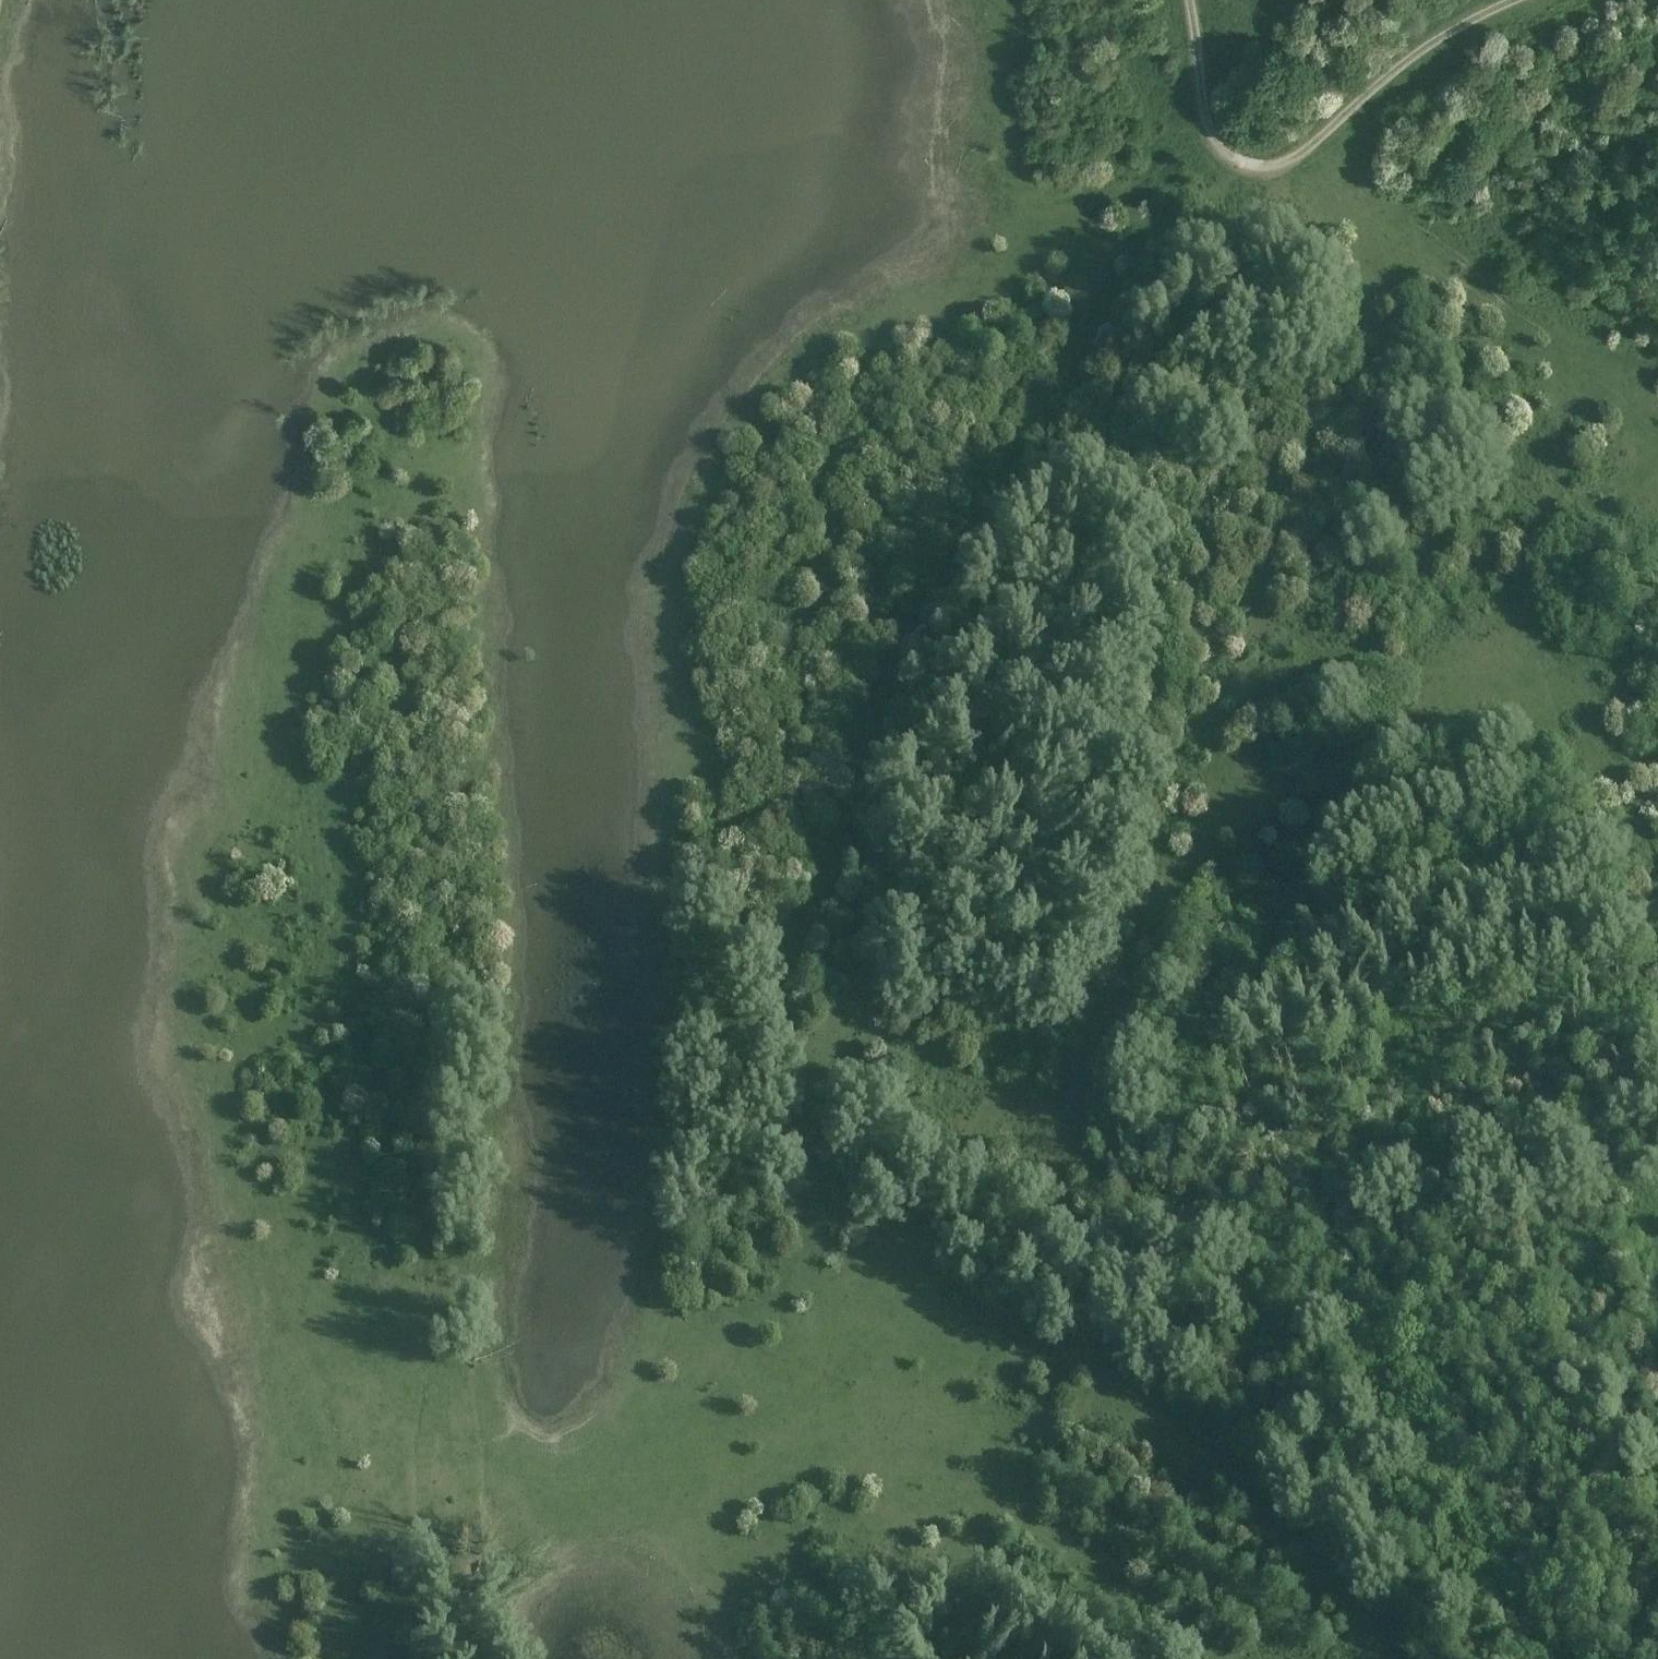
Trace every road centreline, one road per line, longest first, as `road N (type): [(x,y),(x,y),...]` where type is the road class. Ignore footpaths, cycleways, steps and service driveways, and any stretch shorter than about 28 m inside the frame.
road 1 (track): [(1507,0),(1444,31),(1307,148),(1266,172),(1236,166),(1216,149),(1189,0)]

